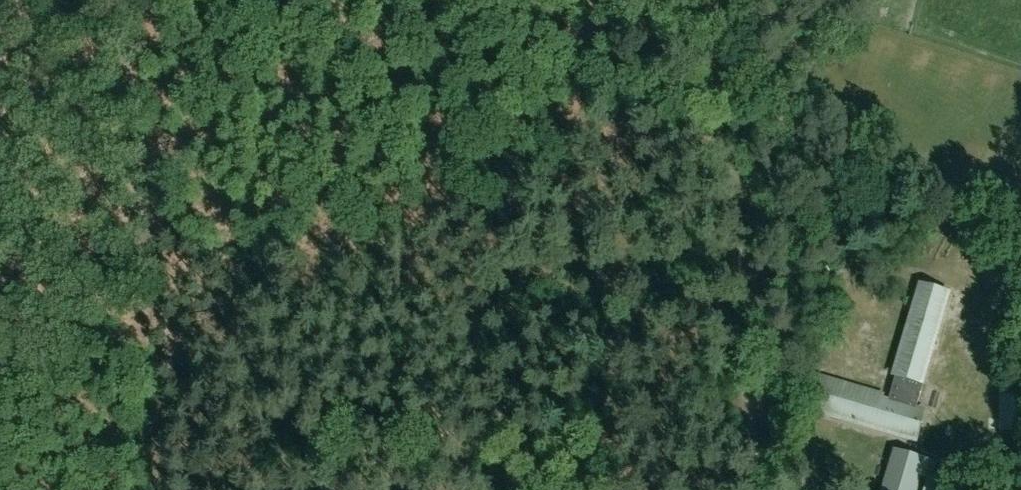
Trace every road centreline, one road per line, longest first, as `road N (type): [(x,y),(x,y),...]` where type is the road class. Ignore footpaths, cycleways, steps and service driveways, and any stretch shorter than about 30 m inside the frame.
road 1 (track): [(165,489),(131,0)]
road 2 (track): [(728,0),(756,489)]

